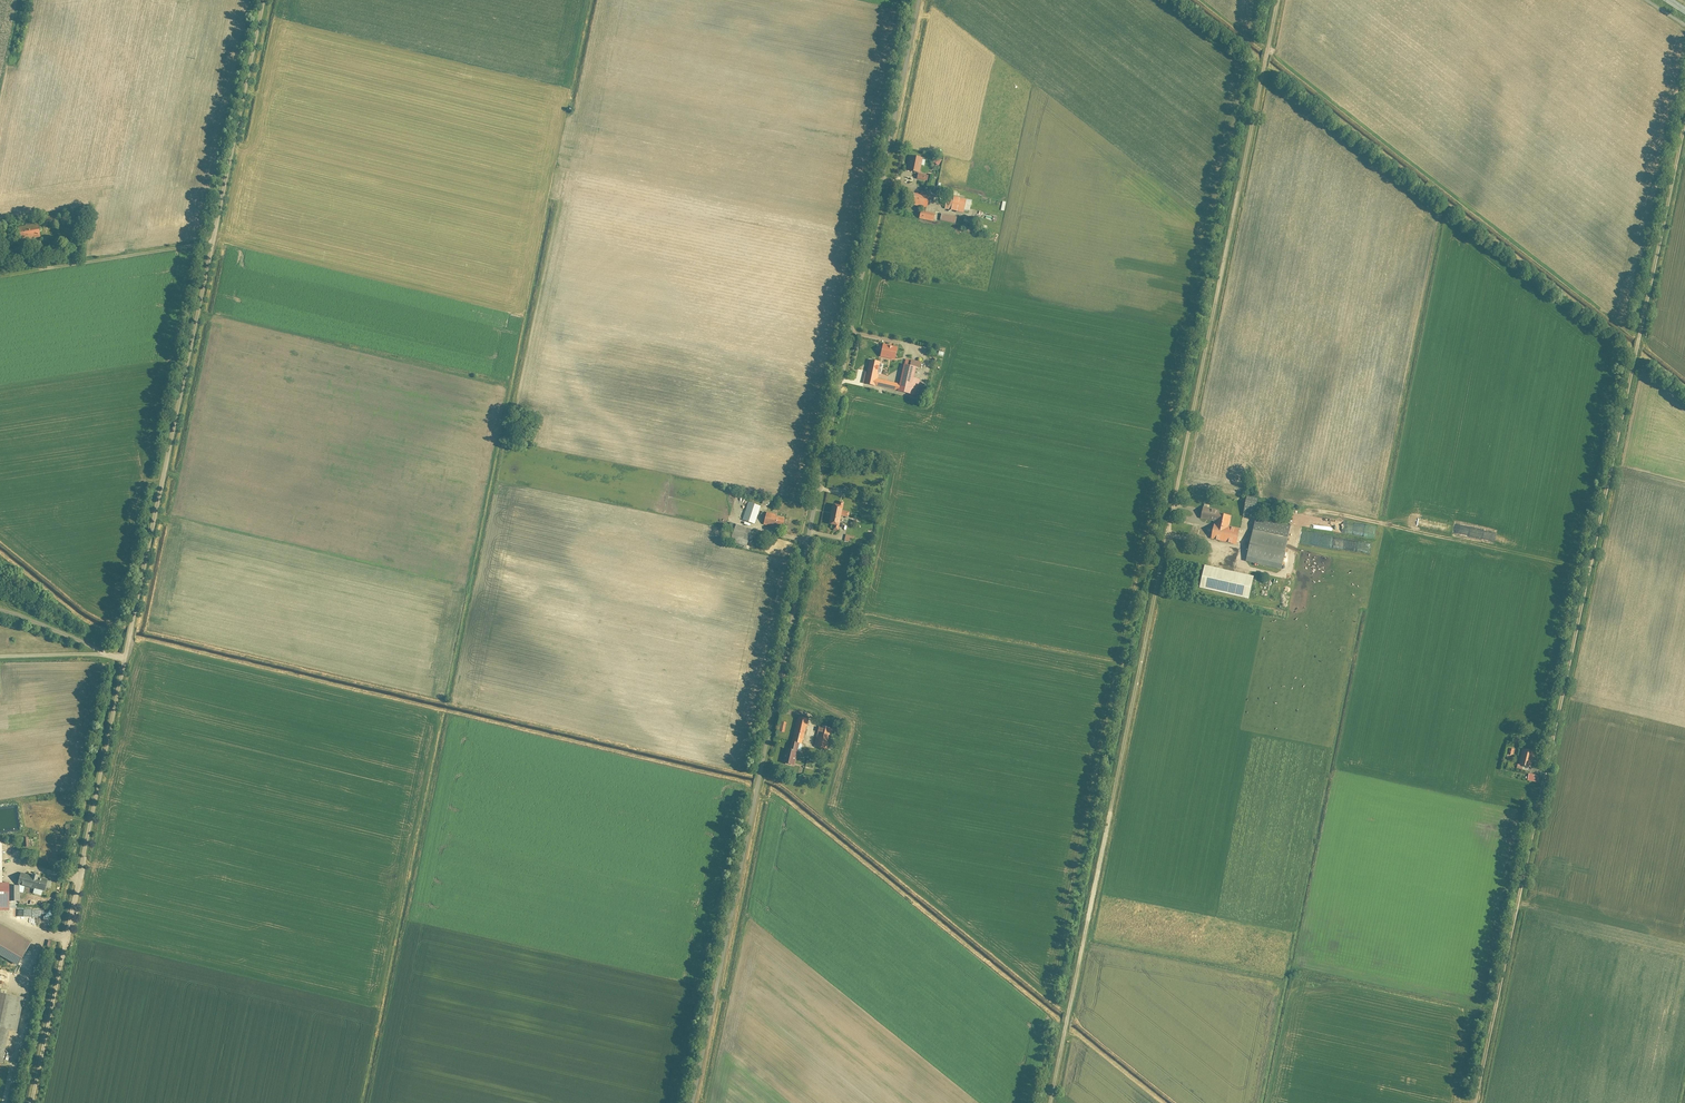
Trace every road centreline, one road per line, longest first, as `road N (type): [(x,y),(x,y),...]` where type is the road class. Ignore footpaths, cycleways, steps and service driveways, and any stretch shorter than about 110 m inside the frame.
road 1 (unclassified): [(265,0),(33,1102)]
road 2 (unclassified): [(1051,1102),(1280,0)]
road 3 (unclassified): [(919,0),(693,1102)]
road 4 (unclassified): [(1684,124),(1475,1102)]

